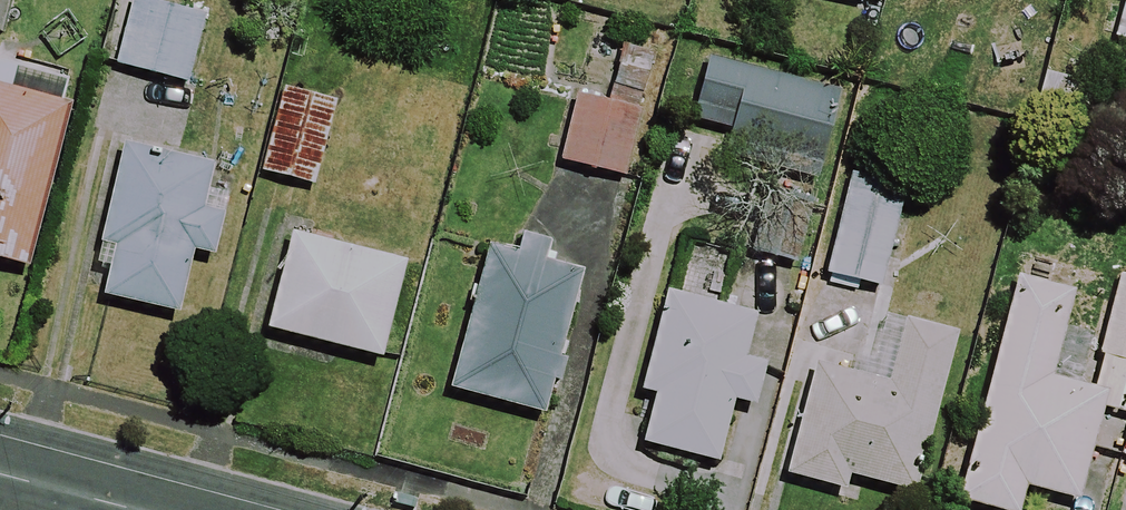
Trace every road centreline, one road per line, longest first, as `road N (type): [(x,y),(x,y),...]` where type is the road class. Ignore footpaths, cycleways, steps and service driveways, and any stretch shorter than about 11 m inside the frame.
road 1 (tertiary): [(0,473),(139,509)]

